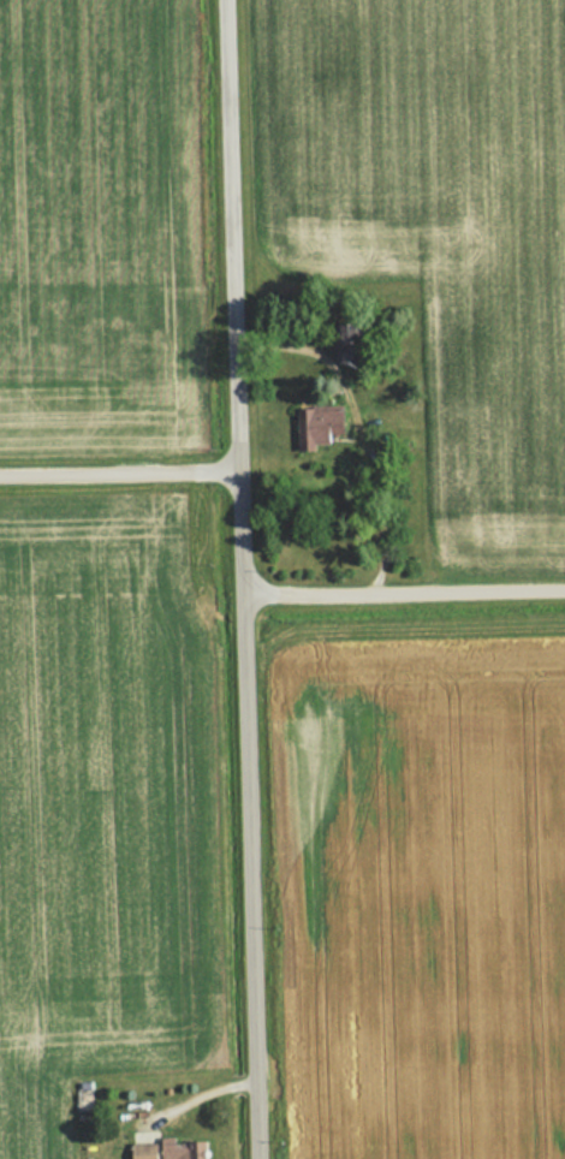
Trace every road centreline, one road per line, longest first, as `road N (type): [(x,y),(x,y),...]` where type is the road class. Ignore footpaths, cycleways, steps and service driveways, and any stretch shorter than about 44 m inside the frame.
road 1 (tertiary): [(255,1158),(246,598),(222,0)]
road 2 (residential): [(246,598),(564,593)]
road 3 (residential): [(0,474),(239,472)]

